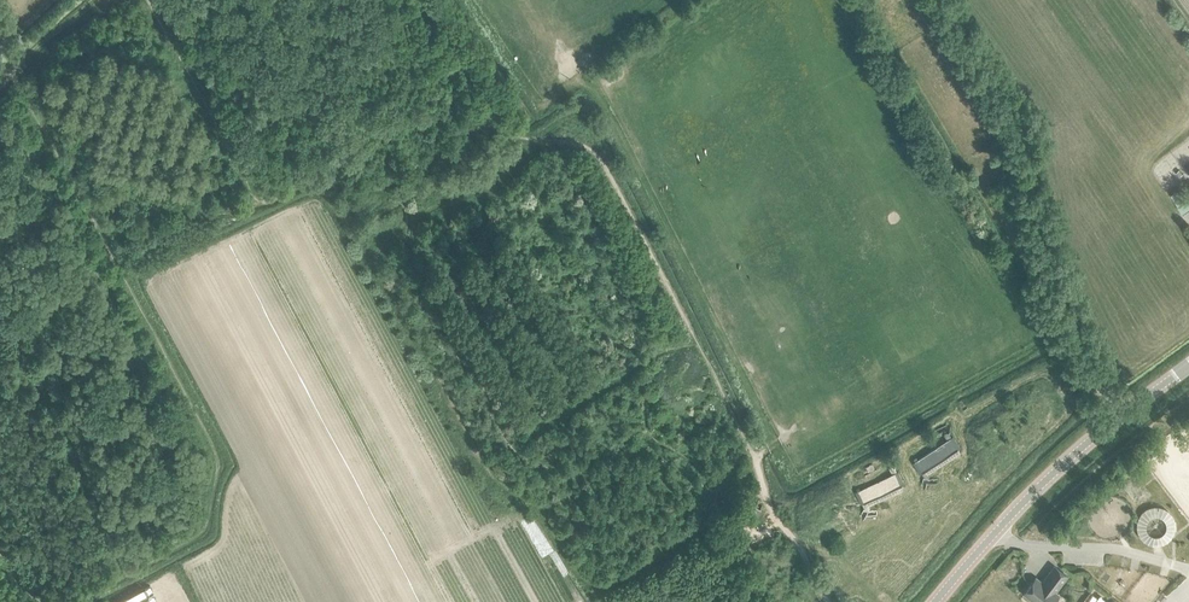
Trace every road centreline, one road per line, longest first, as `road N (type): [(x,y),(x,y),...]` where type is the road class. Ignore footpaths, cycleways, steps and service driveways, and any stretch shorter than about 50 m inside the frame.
road 1 (tertiary): [(934,601),(1057,469),(1188,365)]

